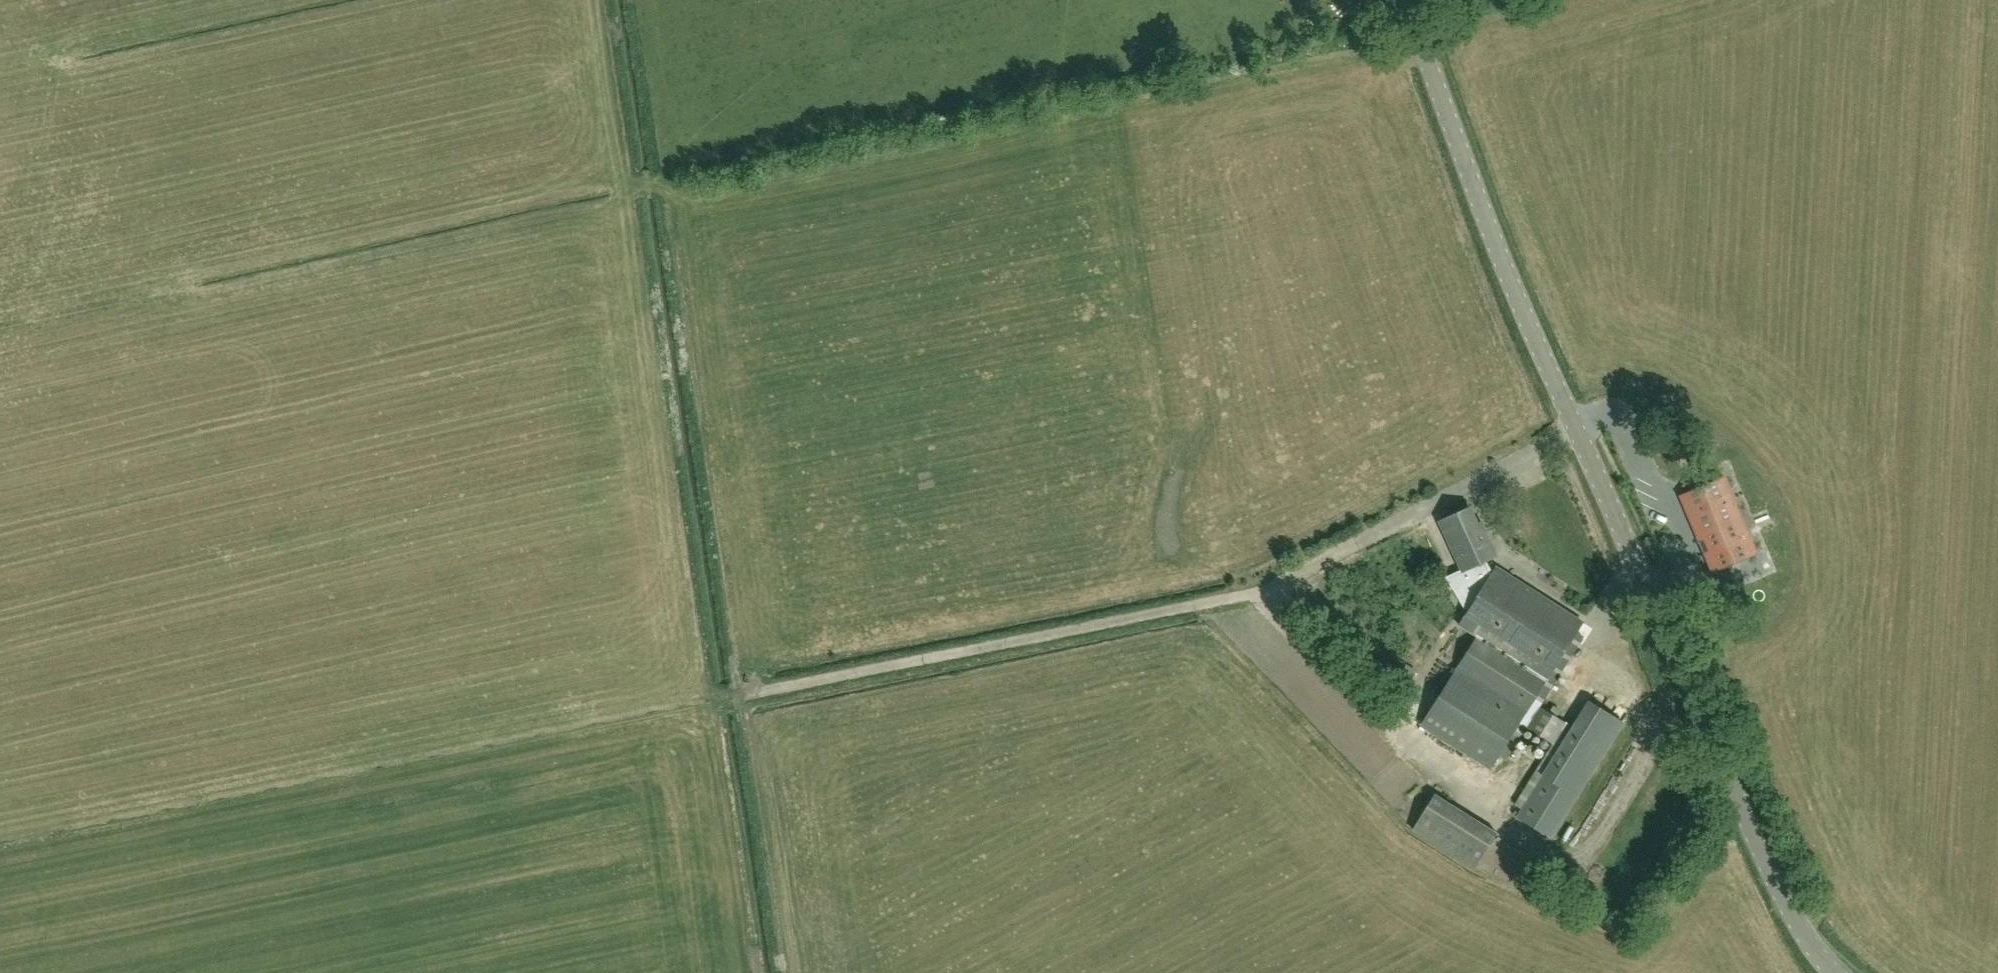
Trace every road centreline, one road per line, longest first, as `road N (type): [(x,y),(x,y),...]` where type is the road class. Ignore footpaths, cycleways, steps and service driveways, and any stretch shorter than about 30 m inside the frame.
road 1 (tertiary): [(1833,972),(1798,932),(1498,271),(1401,0)]

